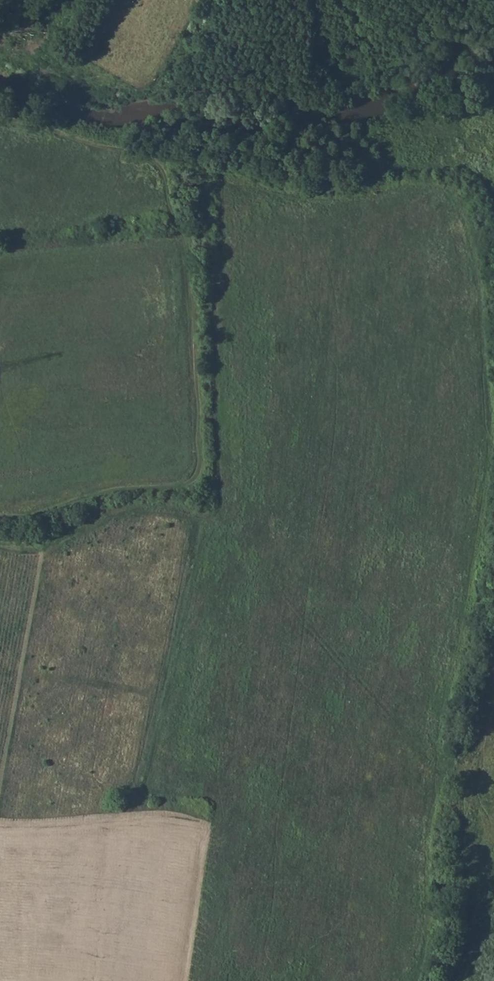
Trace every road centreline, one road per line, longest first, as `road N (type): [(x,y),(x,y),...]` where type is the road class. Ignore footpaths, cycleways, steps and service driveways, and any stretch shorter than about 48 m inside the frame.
road 1 (track): [(198,519),(175,667),(132,808),(0,821)]
road 2 (track): [(0,542),(38,545),(129,511),(198,519)]

